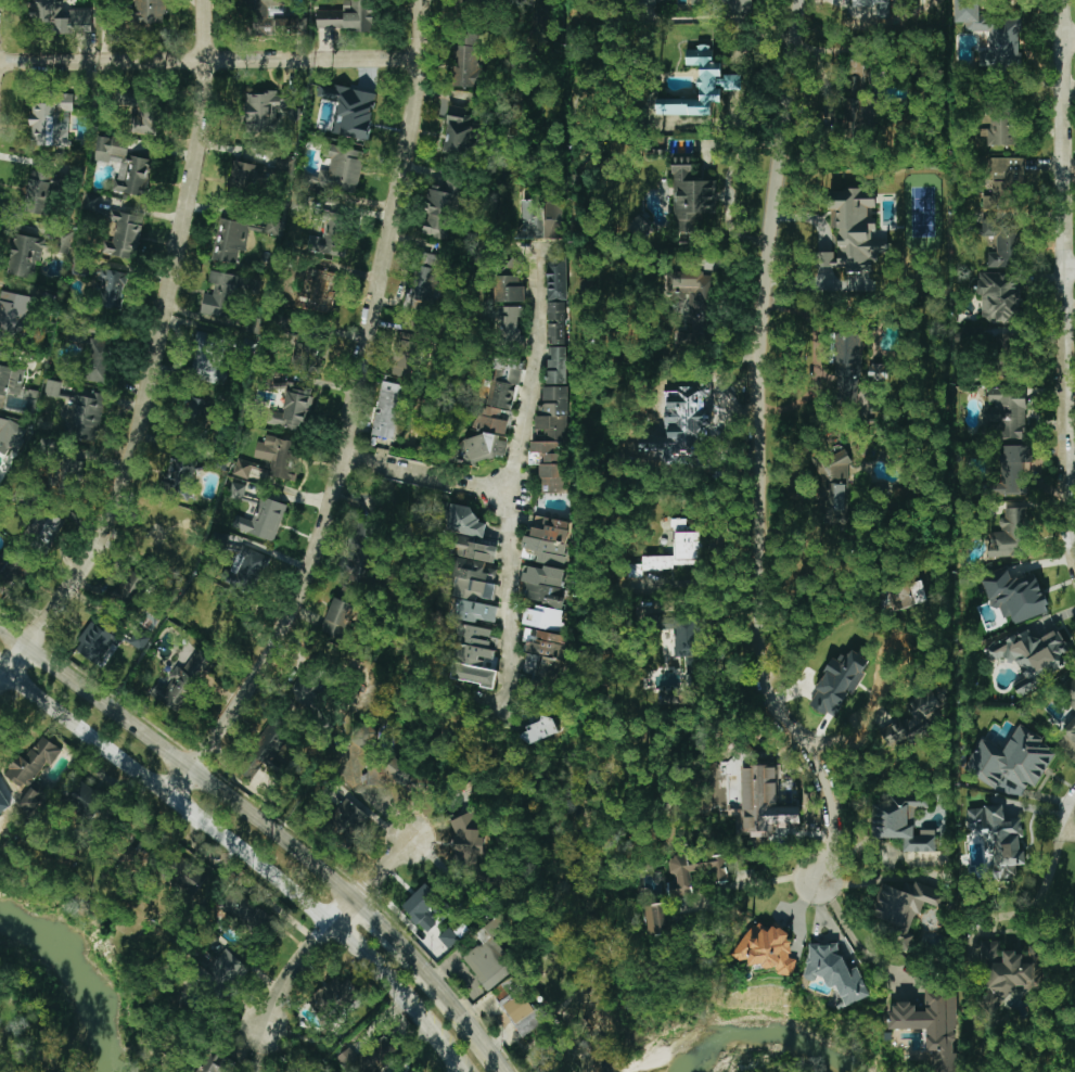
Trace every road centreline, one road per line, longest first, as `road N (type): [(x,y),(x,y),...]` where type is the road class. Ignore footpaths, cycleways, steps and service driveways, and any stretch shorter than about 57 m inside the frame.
road 1 (residential): [(819,881),(835,828),(834,789),(776,713),(758,609),(763,283),(796,0)]
road 2 (residential): [(169,799),(256,685),(328,520),(408,153),(421,0)]
road 3 (residential): [(0,684),(77,573),(140,433),(202,144),(206,0)]
road 4 (secondary): [(0,673),(289,886),(392,985),(461,1071)]
road 5 (residential): [(1074,559),(1064,0)]
road 6 (residential): [(541,244),(540,365),(513,524),(516,685),(500,705)]
road 7 (secondary): [(353,903),(300,852),(0,628)]
road 8 (residential): [(422,55),(0,63)]
road 9 (residential): [(267,1023),(311,946),(410,842)]
road 10 (residential): [(345,454),(519,492)]
road 11 (secondary): [(497,1071),(412,966)]

